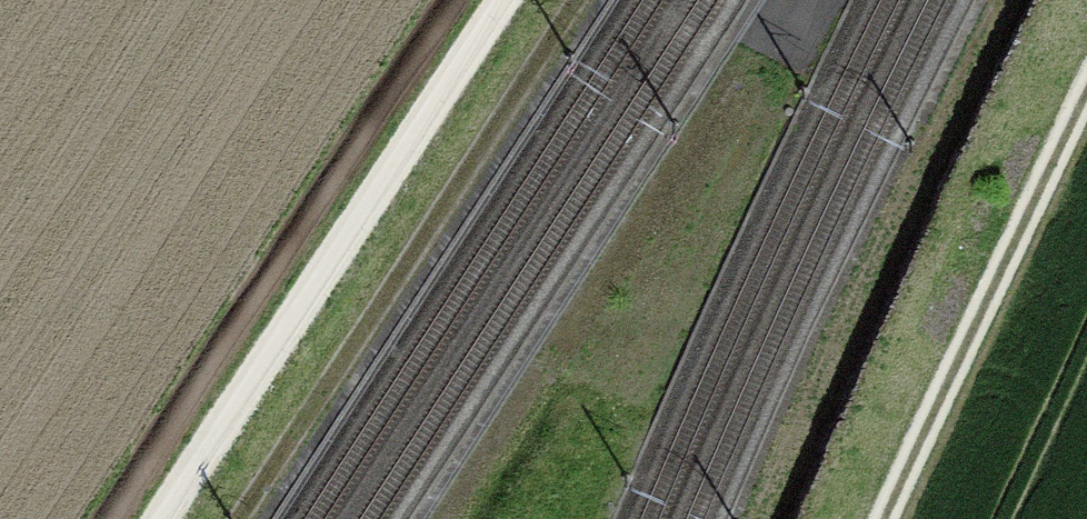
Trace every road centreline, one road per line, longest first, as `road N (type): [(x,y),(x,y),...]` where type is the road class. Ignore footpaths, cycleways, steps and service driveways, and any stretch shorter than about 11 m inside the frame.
road 1 (track): [(487,0),(134,518)]
road 2 (track): [(579,0),(240,518)]
road 3 (track): [(743,61),(446,518)]
road 4 (track): [(1086,126),(902,518)]

